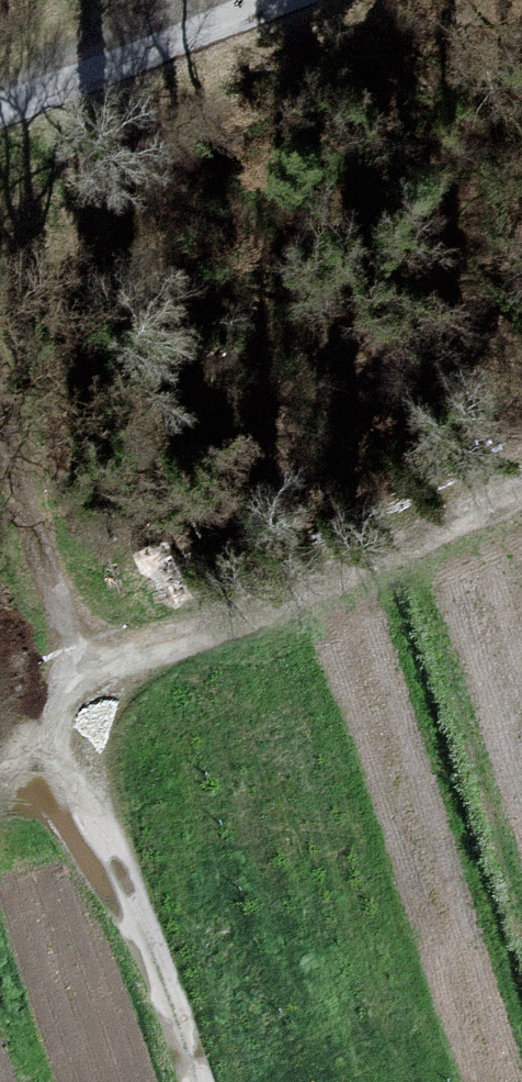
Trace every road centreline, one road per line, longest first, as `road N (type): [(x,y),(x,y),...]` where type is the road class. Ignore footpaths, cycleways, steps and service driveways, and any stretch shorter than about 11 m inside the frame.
road 1 (track): [(0,726),(94,673),(521,510)]
road 2 (track): [(94,673),(105,847),(182,1081)]
road 3 (track): [(295,0),(0,120)]
road 4 (track): [(94,673),(0,446)]

